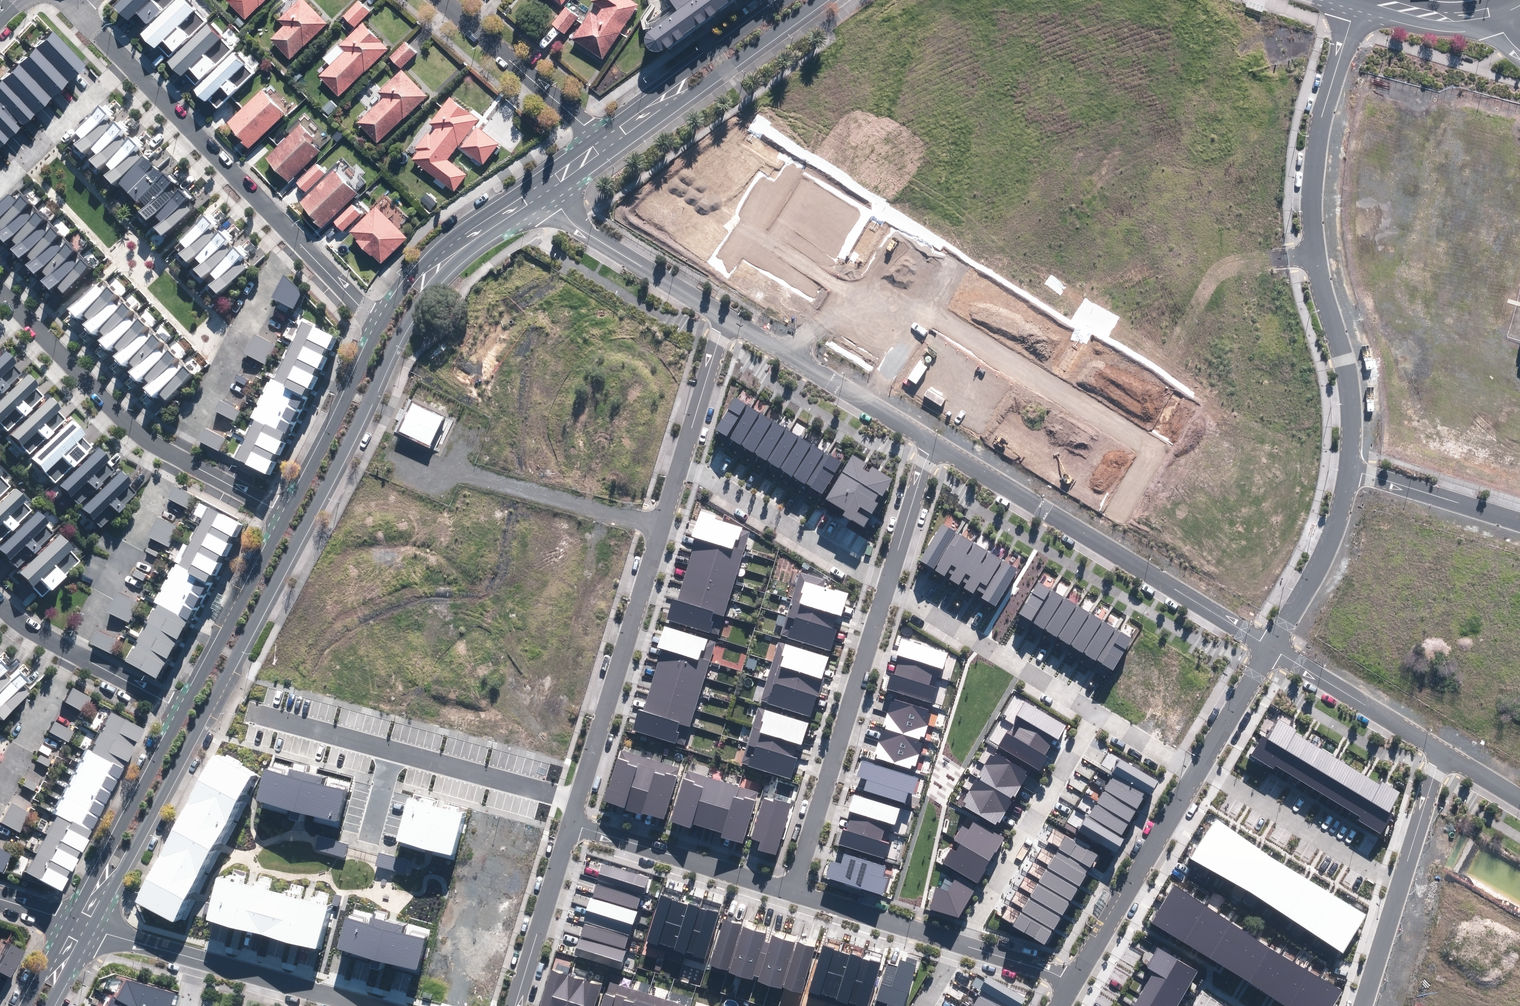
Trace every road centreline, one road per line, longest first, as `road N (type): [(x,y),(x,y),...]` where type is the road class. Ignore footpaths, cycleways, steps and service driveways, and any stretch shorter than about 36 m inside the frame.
road 1 (tertiary): [(550,197),(446,277),(404,333),(91,927)]
road 2 (residential): [(682,463),(575,819)]
road 3 (residential): [(791,889),(887,587)]
road 4 (residential): [(929,309),(1156,449)]
road 5 (residential): [(961,941),(1094,713)]
road 6 (residential): [(1313,250),(1309,199),(1317,135),(1360,0)]
road 7 (tertiary): [(821,0),(613,151)]
road 8 (residential): [(123,57),(301,242)]
road 9 (residential): [(178,458),(279,263),(301,242)]
road 10 (residential): [(0,289),(127,421),(178,458)]
road 11 (residential): [(1094,713),(887,587)]
road 12 (residential): [(887,587),(682,463)]
road 13 (tertiary): [(72,922),(182,710)]
road 14 (residential): [(1074,980),(1196,775)]
road 15 (residential): [(1201,766),(1401,882)]
road 16 (tertiary): [(596,134),(784,0)]
road 17 (residential): [(575,819),(791,889)]
road 18 (tertiary): [(182,710),(288,514)]
road 19 (residential): [(72,652),(178,458)]
road 20 (residential): [(1350,466),(1345,357),(1313,250)]
road 21 (residential): [(727,316),(580,230),(550,197)]
road 22 (tertiary): [(378,322),(441,243),(536,181)]
road 23 (tertiary): [(288,514),(378,322)]
road 24 (residential): [(596,134),(442,0)]
road 25 (residential): [(1272,646),(1099,541)]
road 26 (residential): [(1442,751),(1272,646)]
road 27 (residential): [(1272,646),(1335,535),(1350,466)]
road 28 (residential): [(575,819),(515,1005)]
road 29 (residential): [(1099,541),(932,440)]
road 30 (residential): [(372,1005),(198,958)]
road 31 (residential): [(791,889),(961,941)]
road 32 (residential): [(1350,466),(1519,519)]
road 33 (residential): [(0,174),(123,57)]
road 34 (unknown): [(697,298),(794,168)]
road 35 (residential): [(887,587),(932,440)]
road 36 (residential): [(727,316),(682,463)]
road 37 (residential): [(0,785),(72,652)]
road 38 (residential): [(1201,766),(1272,646)]
road 39 (residential): [(1442,751),(1401,882)]
road 40 (residential): [(1401,882),(1362,1005)]
road 41 (residential): [(72,652),(182,710)]
road 42 (residential): [(178,458),(288,514)]
road 43 (tertiary): [(1373,0),(1435,16),(1492,12)]

